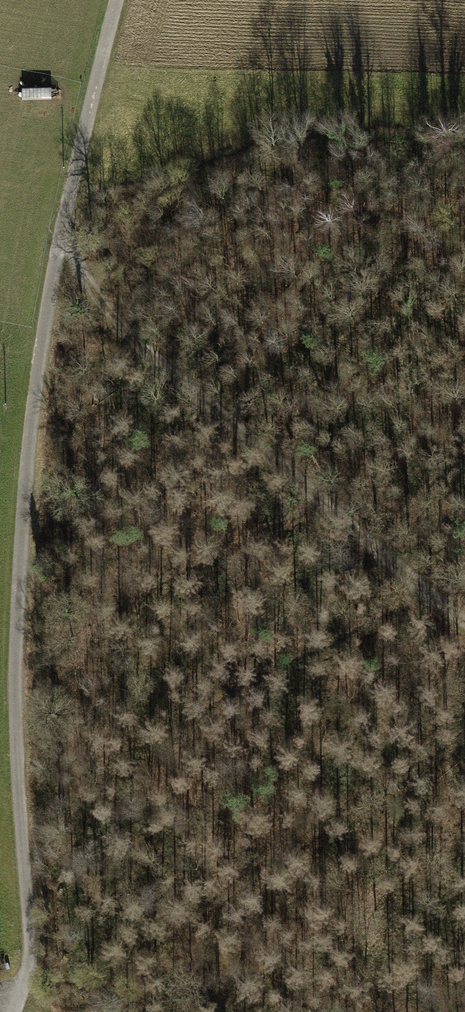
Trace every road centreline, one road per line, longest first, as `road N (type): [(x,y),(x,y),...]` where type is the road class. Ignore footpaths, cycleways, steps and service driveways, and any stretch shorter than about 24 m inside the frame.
road 1 (track): [(116,0),(38,370),(16,660),(29,957),(14,1011)]
road 2 (track): [(61,233),(107,311),(155,362),(429,610),(464,634)]

